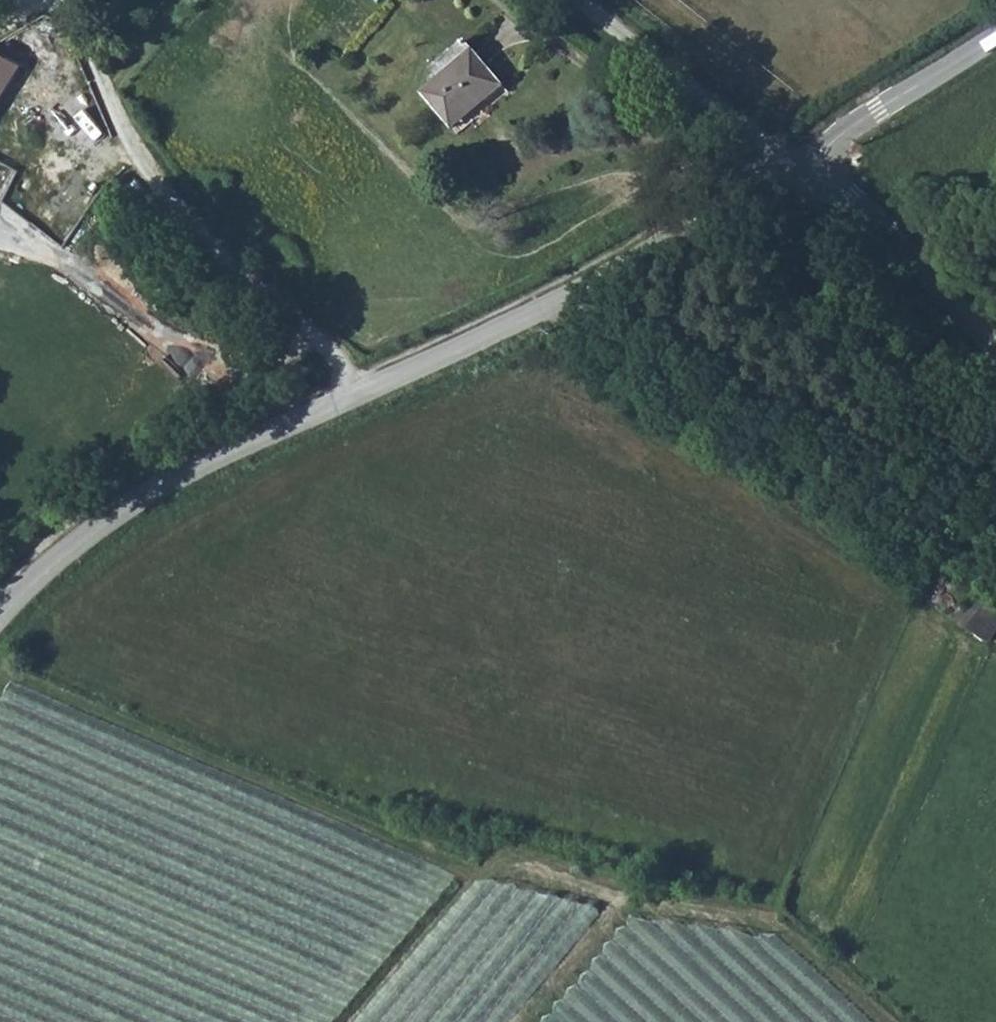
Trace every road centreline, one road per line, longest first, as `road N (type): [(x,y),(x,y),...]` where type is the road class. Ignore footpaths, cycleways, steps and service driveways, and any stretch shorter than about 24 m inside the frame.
road 1 (unclassified): [(0,613),(153,492),(727,215),(808,168)]
road 2 (residential): [(808,168),(745,136),(573,0)]
road 3 (residential): [(808,168),(899,239),(995,345)]
road 4 (unclassified): [(808,168),(880,106),(995,34)]
road 5 (track): [(510,1021),(617,902)]

